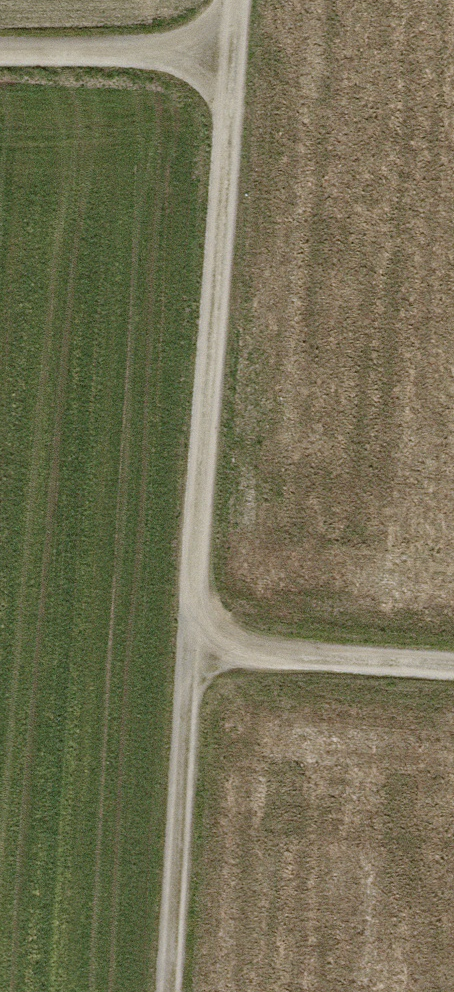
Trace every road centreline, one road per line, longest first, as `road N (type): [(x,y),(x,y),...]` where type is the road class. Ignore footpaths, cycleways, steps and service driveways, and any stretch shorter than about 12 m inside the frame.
road 1 (track): [(169,991),(233,56)]
road 2 (track): [(190,648),(453,665)]
road 3 (track): [(0,57),(233,56)]

